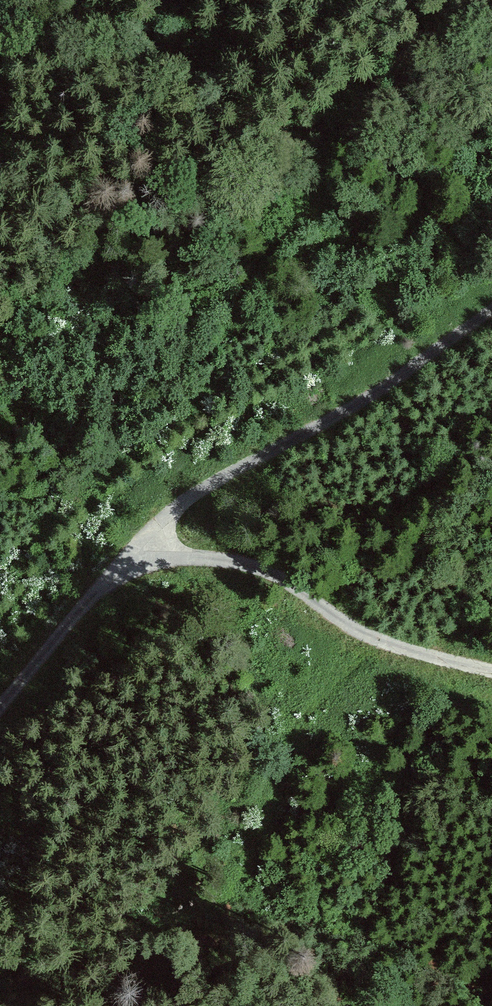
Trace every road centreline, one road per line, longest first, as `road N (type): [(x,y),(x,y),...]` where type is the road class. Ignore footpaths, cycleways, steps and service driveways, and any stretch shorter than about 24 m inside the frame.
road 1 (unclassified): [(140,555),(190,499),(371,398),(491,310)]
road 2 (track): [(0,333),(147,217),(330,121)]
road 3 (unclassified): [(140,555),(258,569),(375,637),(491,672)]
road 4 (unclassified): [(0,707),(86,603),(140,555)]

